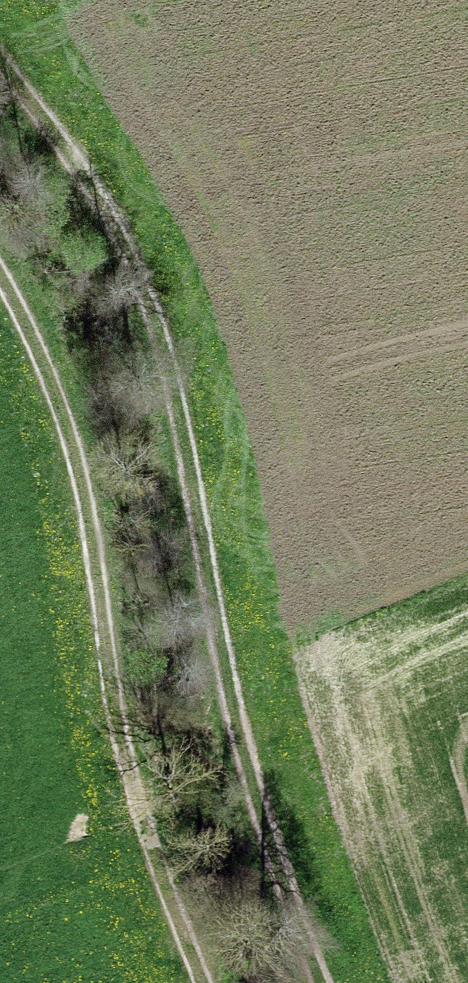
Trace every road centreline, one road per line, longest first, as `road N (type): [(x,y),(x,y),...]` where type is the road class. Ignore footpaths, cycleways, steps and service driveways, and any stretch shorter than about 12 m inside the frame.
road 1 (track): [(317,982),(285,904),(251,780),(181,432),(149,315),(117,232),(0,58)]
road 2 (track): [(186,982),(159,921),(53,432),(27,358),(0,316)]

